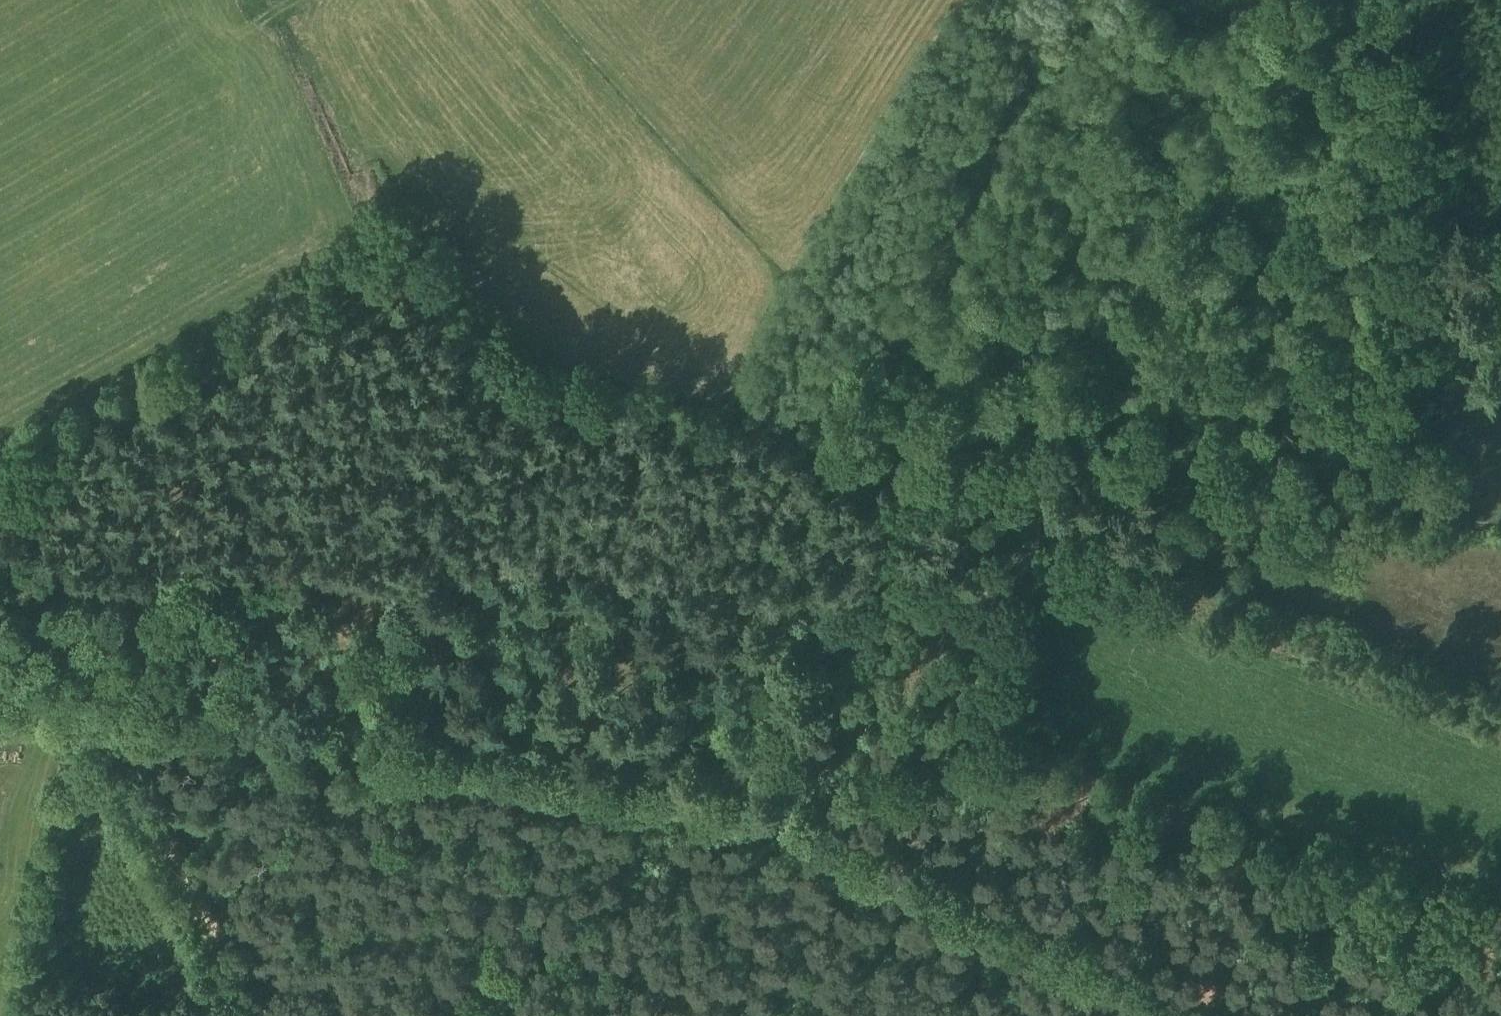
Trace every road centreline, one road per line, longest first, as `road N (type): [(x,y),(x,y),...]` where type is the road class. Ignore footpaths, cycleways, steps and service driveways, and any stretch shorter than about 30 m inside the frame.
road 1 (track): [(86,707),(172,705),(796,825),(1216,1015)]
road 2 (track): [(261,1015),(107,726),(86,707)]

